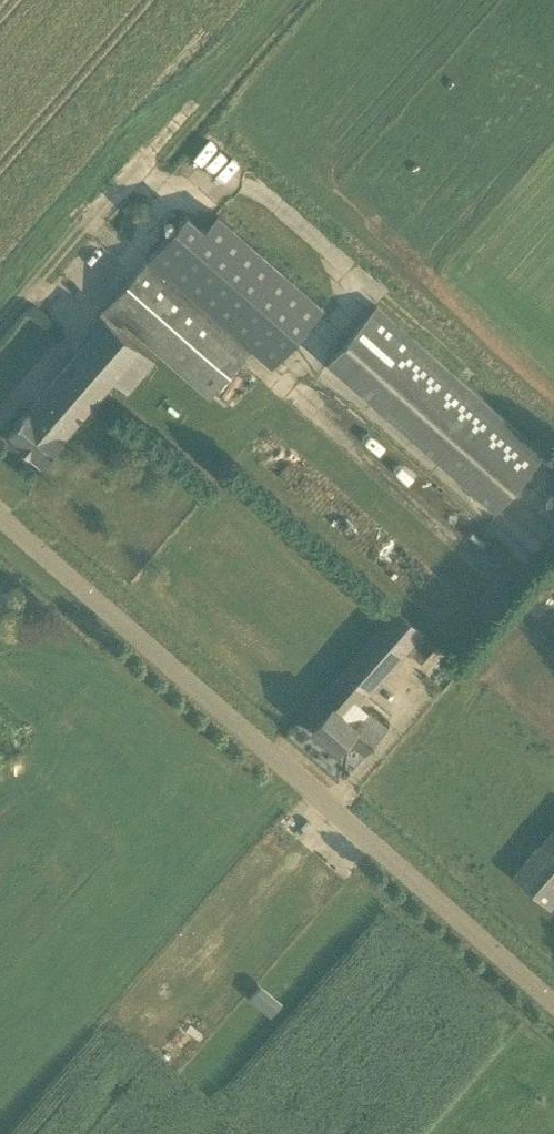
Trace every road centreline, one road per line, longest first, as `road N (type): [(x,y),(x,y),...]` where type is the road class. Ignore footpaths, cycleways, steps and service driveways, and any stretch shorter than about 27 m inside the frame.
road 1 (unclassified): [(0,514),(553,1004)]
road 2 (track): [(284,0),(0,324)]

